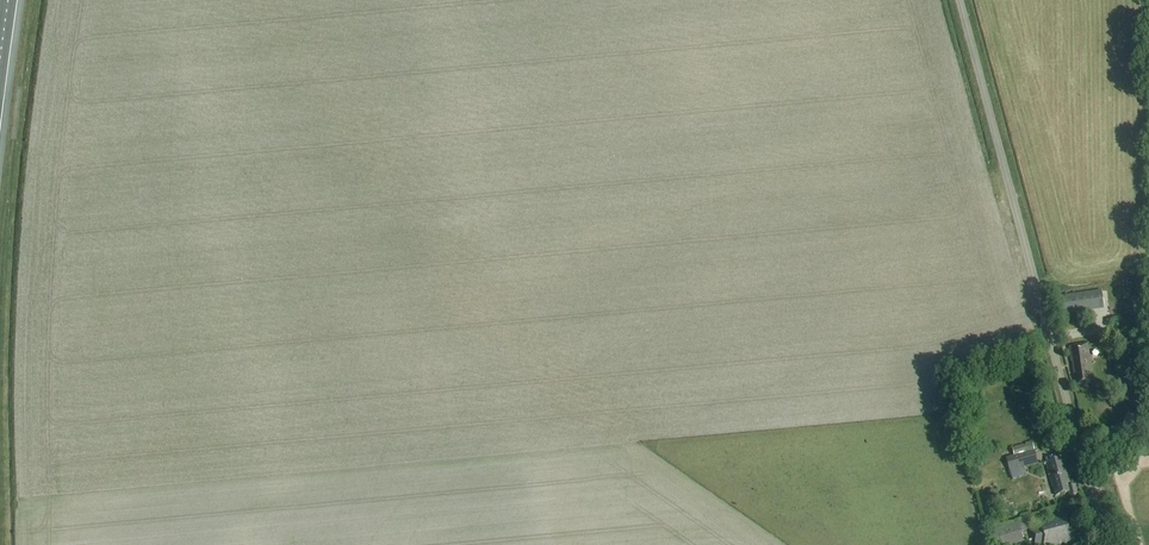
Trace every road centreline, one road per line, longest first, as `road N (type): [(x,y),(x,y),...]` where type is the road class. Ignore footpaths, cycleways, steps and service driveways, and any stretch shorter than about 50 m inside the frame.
road 1 (unclassified): [(1105,544),(960,0)]

